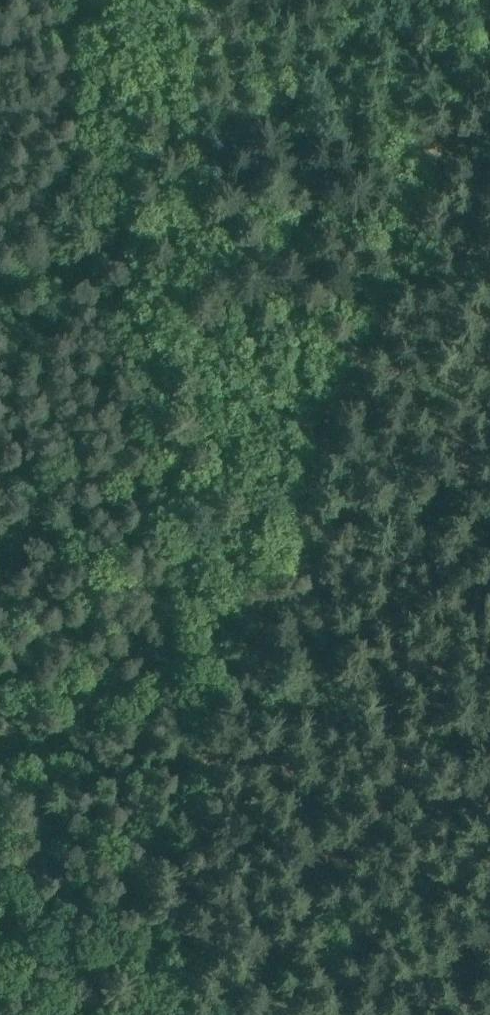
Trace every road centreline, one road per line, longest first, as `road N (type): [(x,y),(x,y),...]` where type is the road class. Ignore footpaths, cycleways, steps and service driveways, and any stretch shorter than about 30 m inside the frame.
road 1 (track): [(480,0),(234,638)]
road 2 (track): [(234,638),(104,0)]
road 3 (track): [(326,1014),(234,638)]

